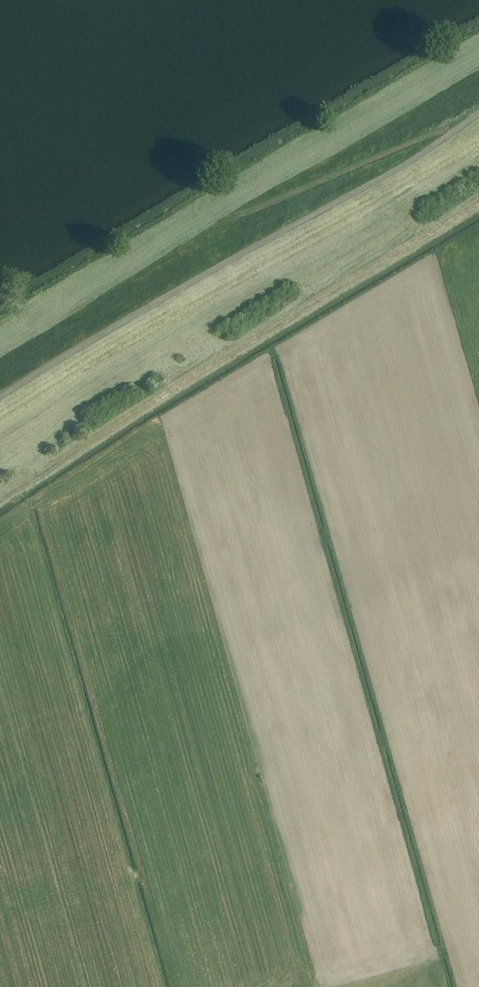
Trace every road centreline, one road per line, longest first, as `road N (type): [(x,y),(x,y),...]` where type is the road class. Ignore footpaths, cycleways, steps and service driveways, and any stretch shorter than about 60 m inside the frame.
road 1 (track): [(0,499),(478,204)]

